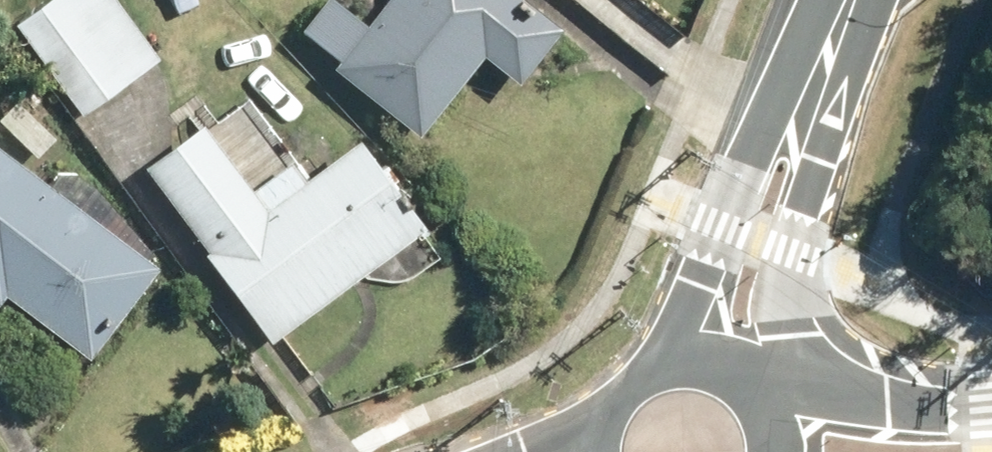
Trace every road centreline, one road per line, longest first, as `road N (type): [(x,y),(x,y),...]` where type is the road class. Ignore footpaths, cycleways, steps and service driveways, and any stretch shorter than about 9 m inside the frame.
road 1 (tertiary): [(654,368),(843,0)]
road 2 (tertiary): [(863,0),(833,127),(745,391)]
road 3 (tertiary): [(745,391),(801,404),(991,421)]

